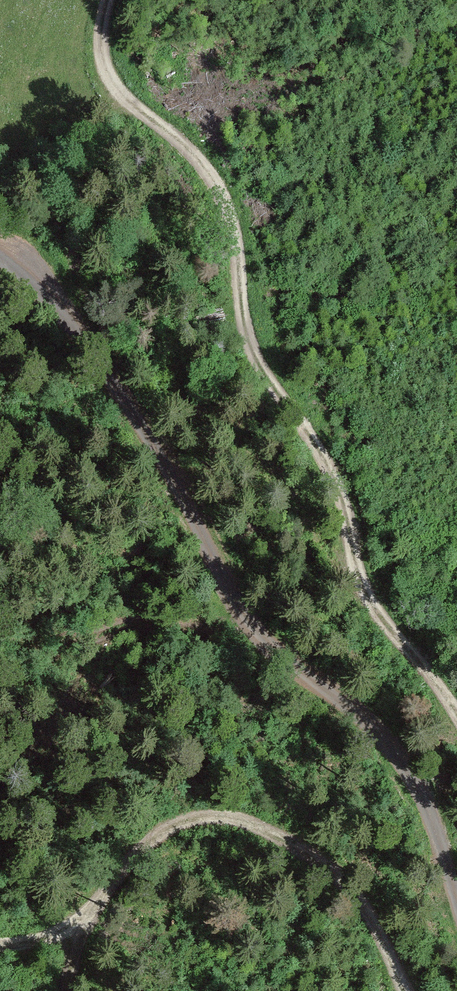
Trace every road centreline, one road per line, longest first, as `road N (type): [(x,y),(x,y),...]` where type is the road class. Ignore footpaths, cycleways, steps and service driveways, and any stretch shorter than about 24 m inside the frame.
road 1 (track): [(456,709),(363,590),(342,491),(250,349),(228,197),(116,81),(99,48),(107,0)]
road 2 (unclassified): [(456,904),(427,807),(403,766),(244,610),(117,388),(46,300),(0,259)]
road 3 (track): [(0,948),(52,937),(91,913),(141,852),(179,828),(229,821),(294,845),(343,883),(374,924),(405,990)]

